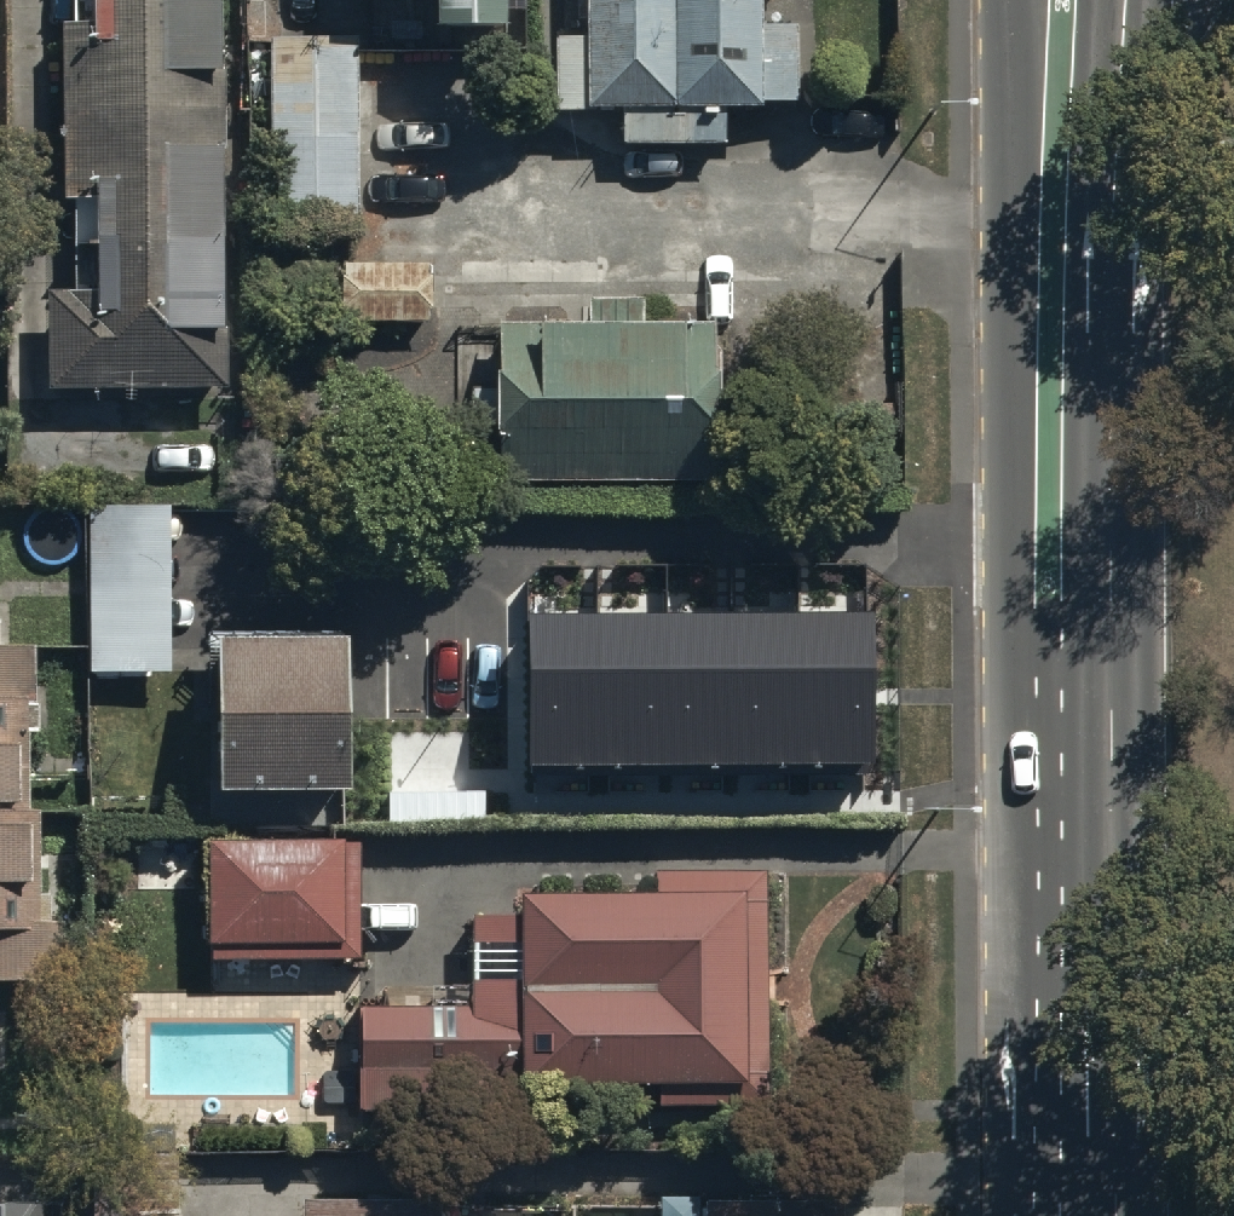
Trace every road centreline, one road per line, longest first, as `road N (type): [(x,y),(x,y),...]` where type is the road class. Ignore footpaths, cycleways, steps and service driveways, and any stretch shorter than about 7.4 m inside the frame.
road 1 (primary): [(1112,1133),(1010,607),(1009,0)]
road 2 (primary): [(1112,1133),(1123,0)]

